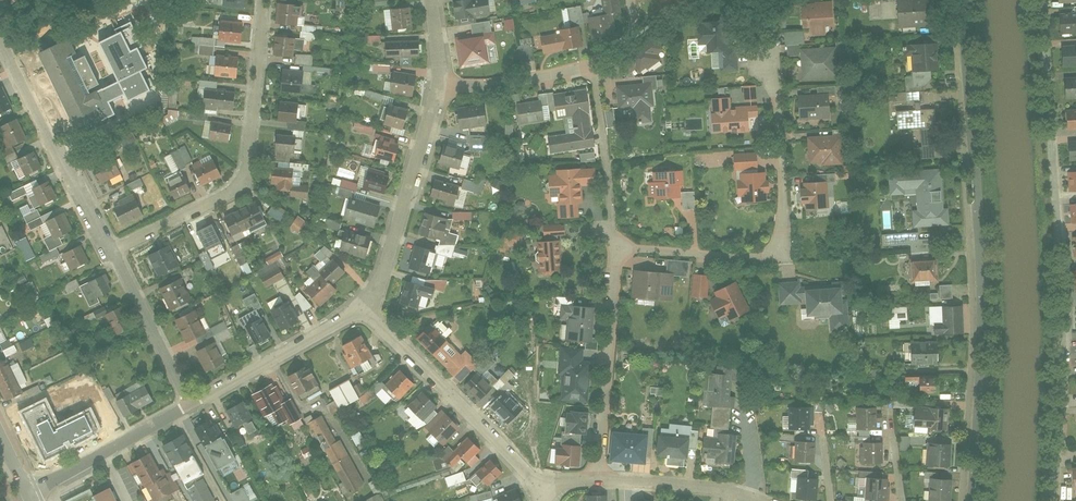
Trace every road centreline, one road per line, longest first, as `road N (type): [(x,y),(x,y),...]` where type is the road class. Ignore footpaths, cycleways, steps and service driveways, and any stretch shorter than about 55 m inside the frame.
road 1 (residential): [(599,481),(621,253),(759,259),(779,245),(785,185),(778,77),(769,57)]
road 2 (residential): [(1046,0),(1055,172),(1055,500)]
road 3 (residential): [(963,0),(965,500)]
road 4 (residential): [(265,0),(250,177),(113,253)]
road 5 (residential): [(540,489),(368,302)]
road 6 (residential): [(113,253),(0,29)]
road 7 (residential): [(436,83),(610,52),(629,26),(627,0)]
road 8 (residential): [(368,302),(436,83)]
road 9 (residential): [(191,404),(368,302)]
road 10 (residential): [(26,491),(191,404)]
road 11 (residential): [(191,404),(113,253)]
road 12 (residential): [(599,481),(757,498)]

